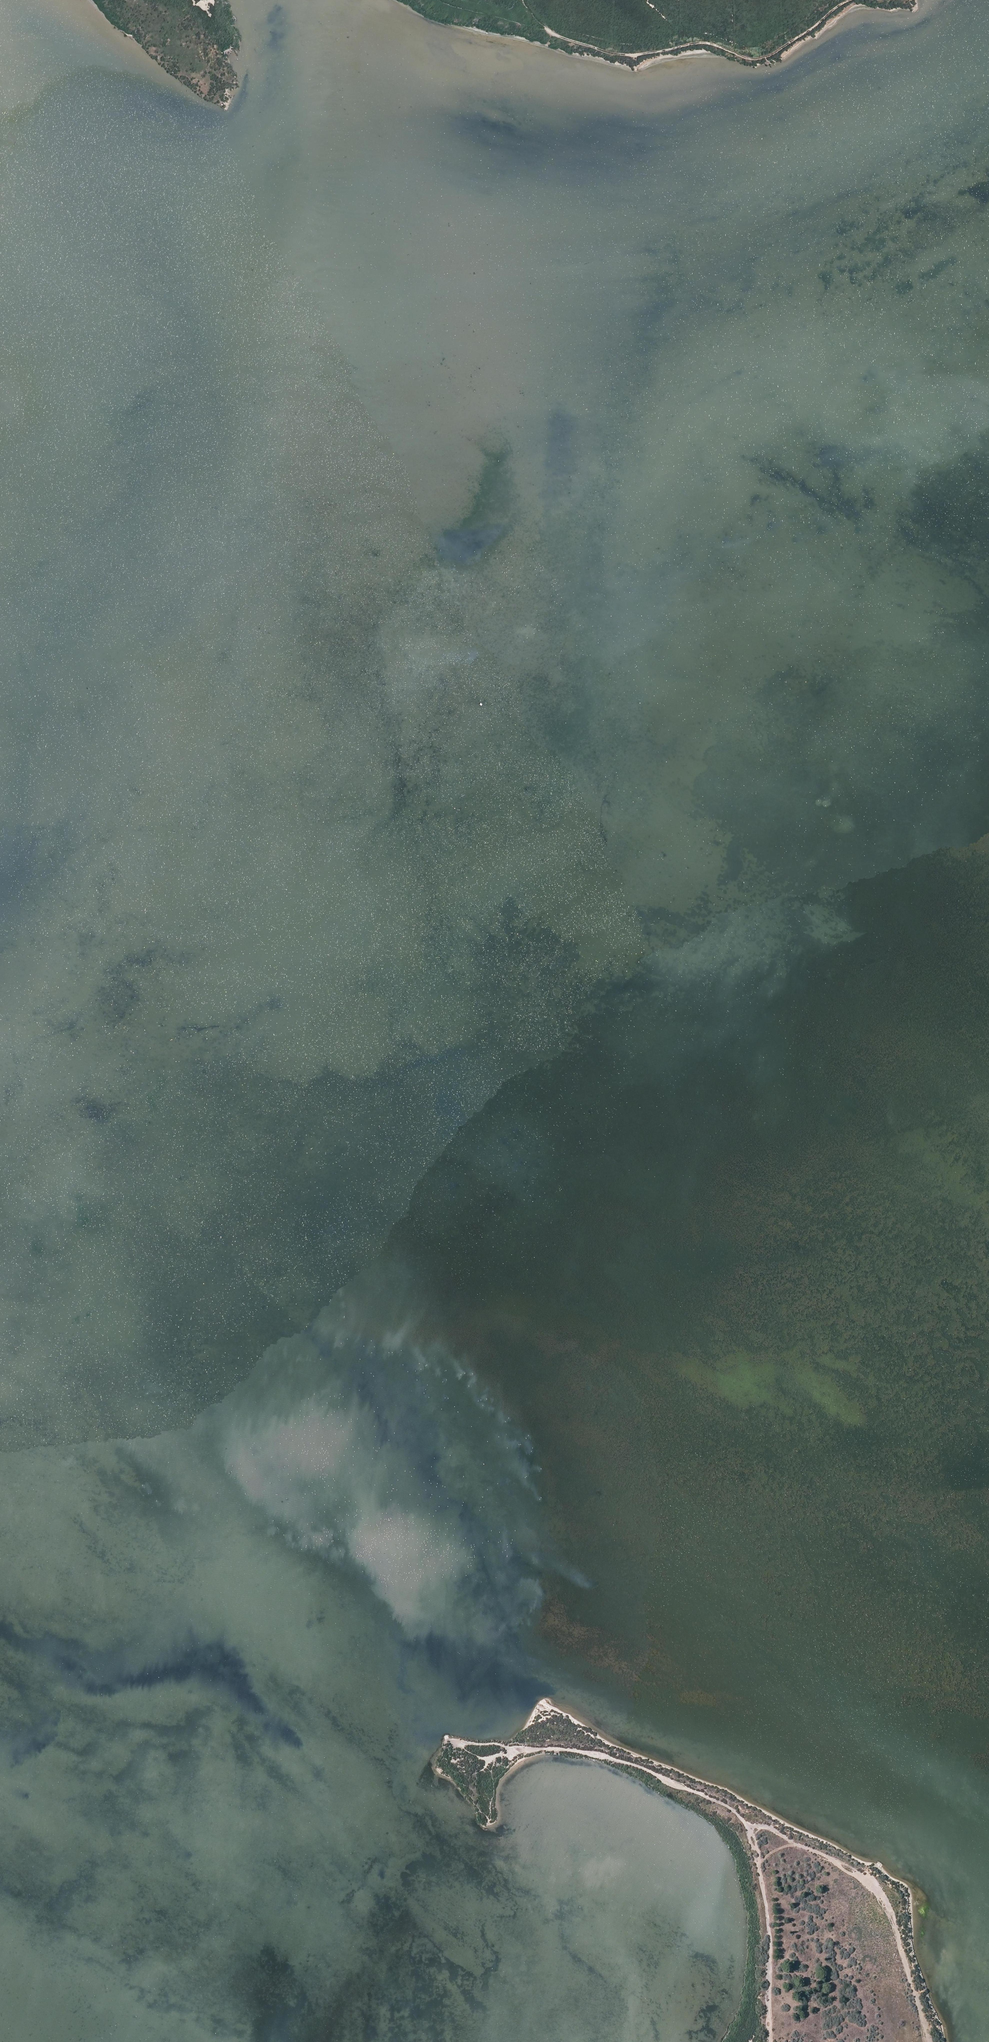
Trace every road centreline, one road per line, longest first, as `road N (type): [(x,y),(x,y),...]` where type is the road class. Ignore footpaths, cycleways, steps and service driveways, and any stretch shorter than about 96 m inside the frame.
road 1 (track): [(489,1760),(562,1749),(633,1769),(743,1820),(770,1915),(770,2041)]
road 2 (track): [(852,0),(757,59),(699,43),(608,54),(549,32),(521,0)]
road 3 (track): [(931,2041),(900,1932),(880,1892),(765,1827)]

